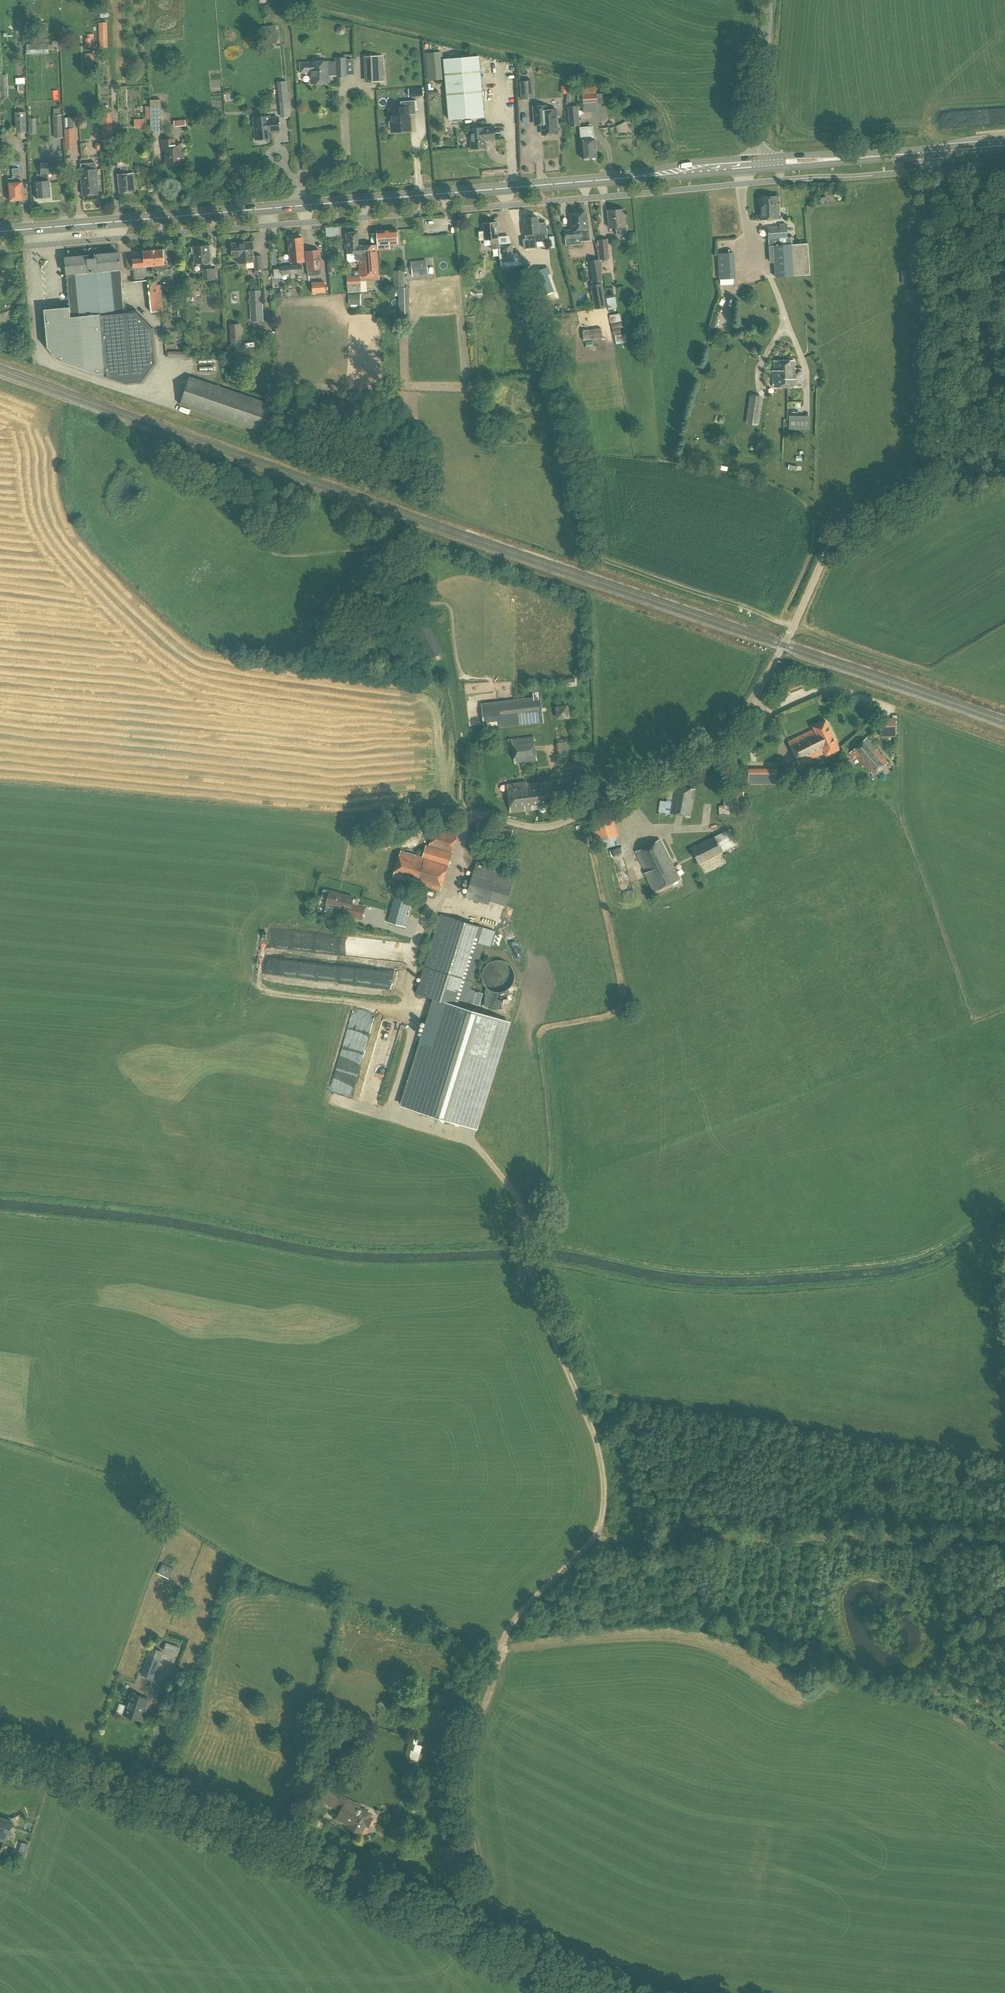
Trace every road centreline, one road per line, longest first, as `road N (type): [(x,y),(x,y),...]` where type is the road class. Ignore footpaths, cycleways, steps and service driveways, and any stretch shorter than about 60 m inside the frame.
road 1 (unclassified): [(448,887),(470,817),(560,824),(671,769),(730,726),(785,645),(836,540),(908,501),(928,480),(936,453),(942,299),(929,153)]
road 2 (primary): [(0,233),(757,167)]
road 3 (unclassified): [(603,1992),(329,1860),(0,1750)]
road 4 (primary): [(757,167),(929,153)]
road 5 (unclassified): [(757,167),(769,0)]

